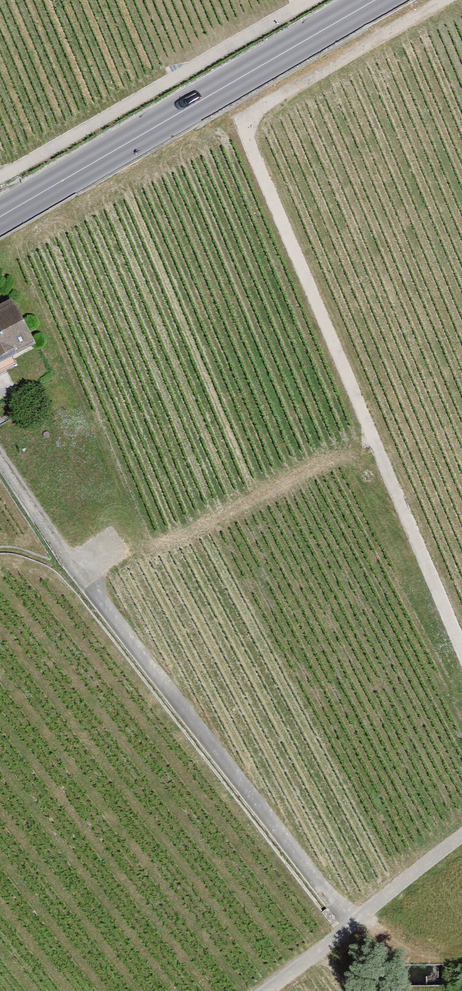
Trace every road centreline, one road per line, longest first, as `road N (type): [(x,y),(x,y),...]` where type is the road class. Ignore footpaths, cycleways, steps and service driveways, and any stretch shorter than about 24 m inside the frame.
road 1 (track): [(446,0),(241,123),(461,647)]
road 2 (track): [(0,459),(98,598),(351,920)]
road 3 (secondary): [(378,0),(0,217)]
road 4 (track): [(0,187),(315,0)]
road 5 (unclassified): [(461,837),(267,990)]

